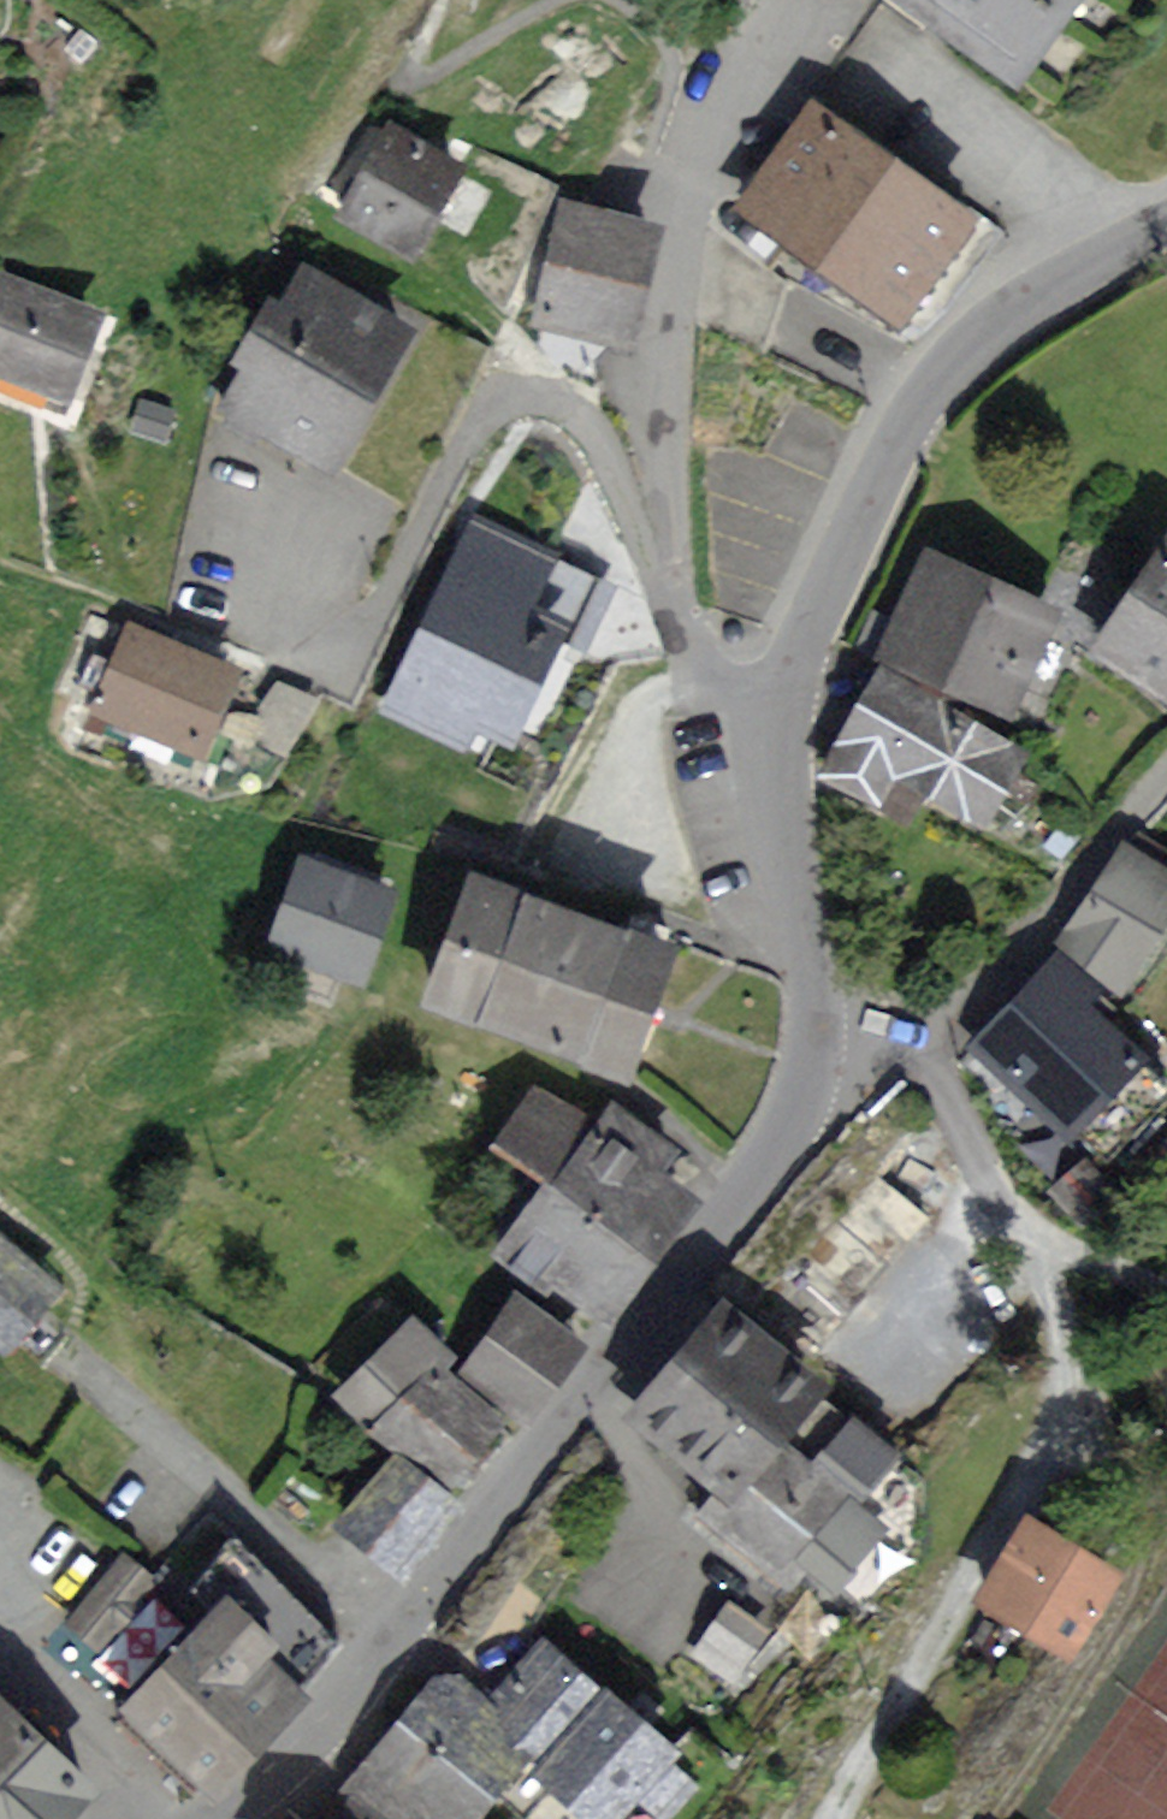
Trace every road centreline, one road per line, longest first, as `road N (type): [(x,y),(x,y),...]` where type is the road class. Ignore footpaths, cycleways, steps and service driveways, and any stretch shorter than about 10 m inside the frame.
road 1 (tertiary): [(817,1049),(787,1124),(702,1243),(268,1780),(212,1818)]
road 2 (unclassified): [(775,713),(718,680),(682,618),(664,405),(671,274),(691,176),(787,0)]
road 3 (tertiary): [(1166,218),(989,327),(912,412),(851,531),(775,713)]
road 4 (residential): [(918,1053),(1166,778)]
road 5 (residential): [(1166,1282),(1057,1240),(999,1200),(936,1068),(918,1053)]
road 6 (tertiary): [(775,713),(817,1049)]

